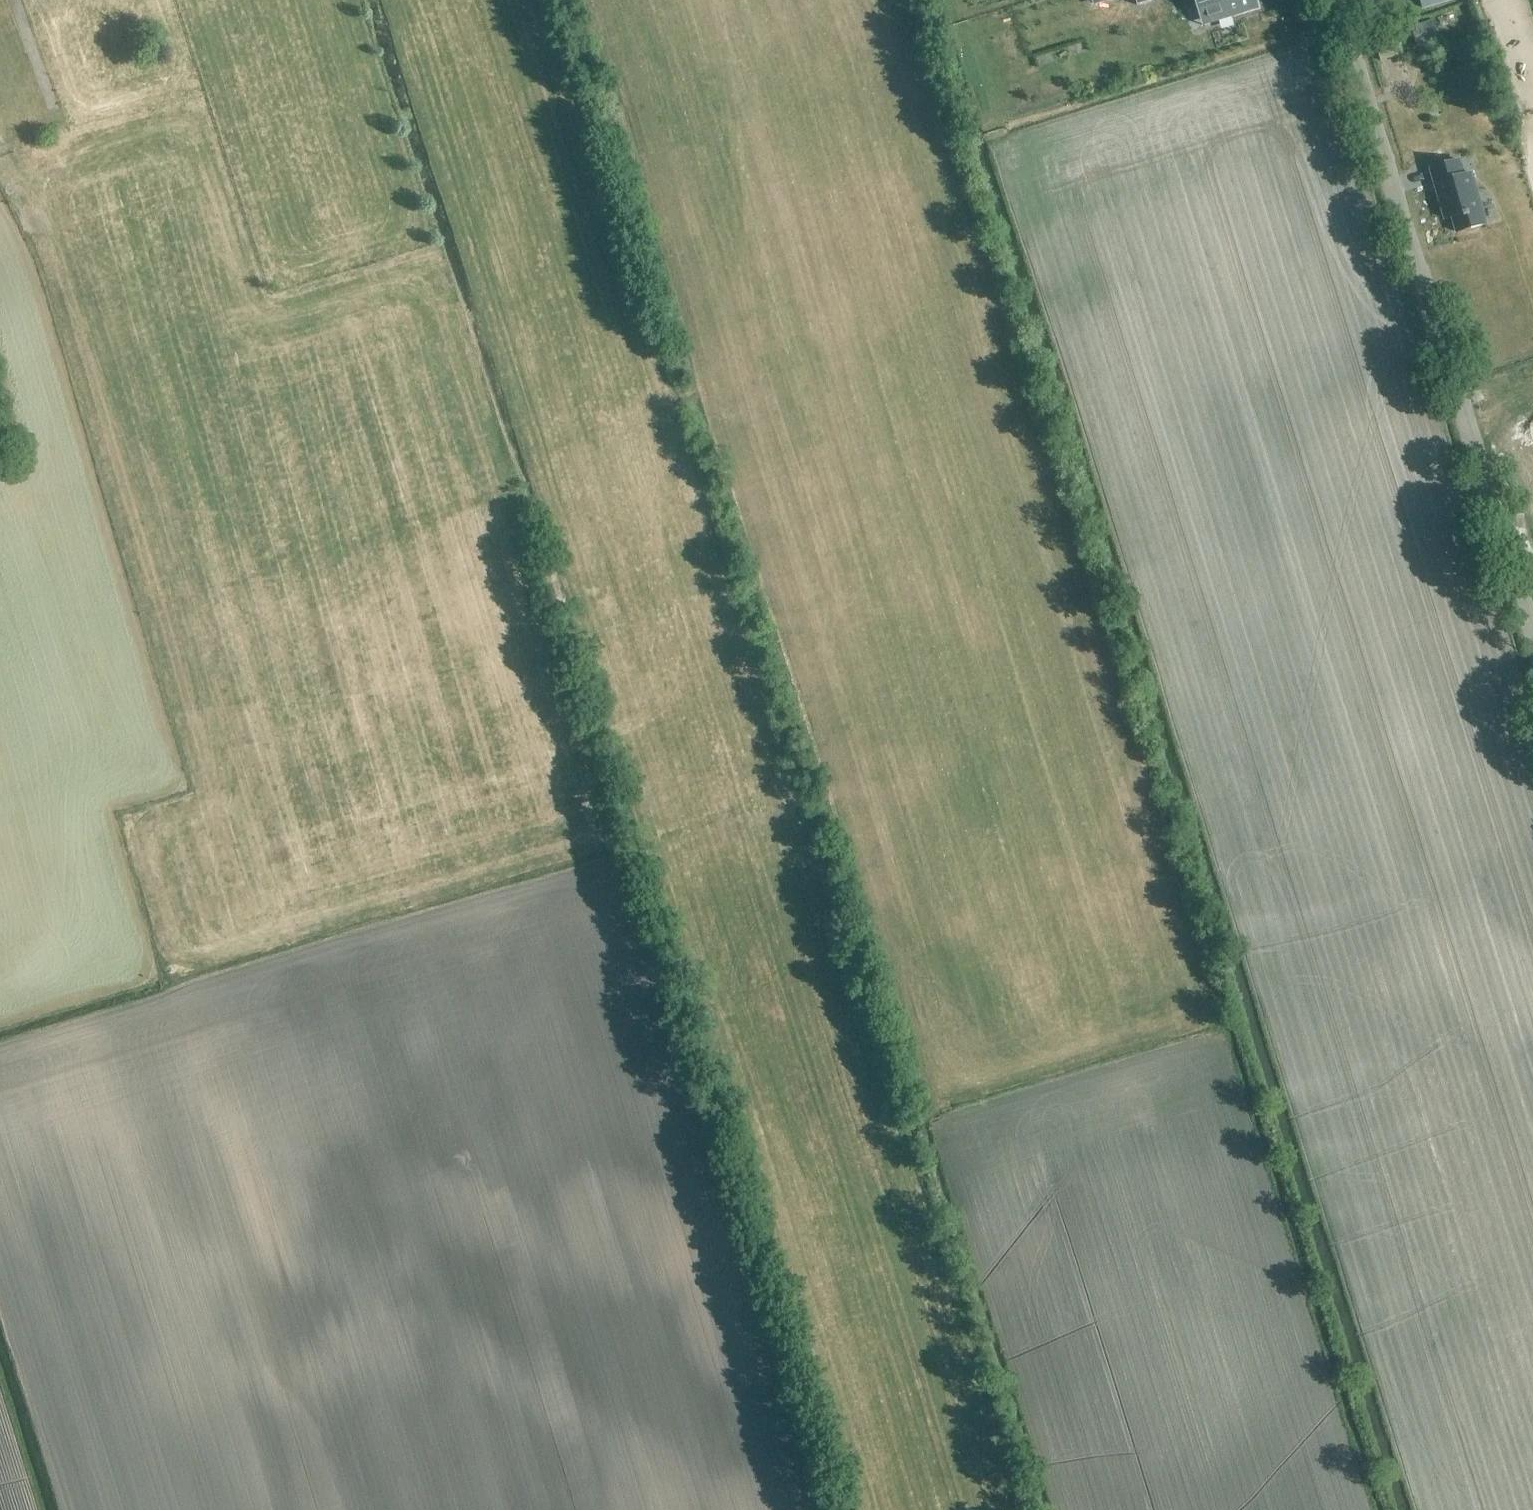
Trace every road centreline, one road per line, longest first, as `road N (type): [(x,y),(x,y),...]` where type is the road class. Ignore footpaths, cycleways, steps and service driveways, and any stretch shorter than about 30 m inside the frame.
road 1 (tertiary): [(1532,627),(1337,0)]

